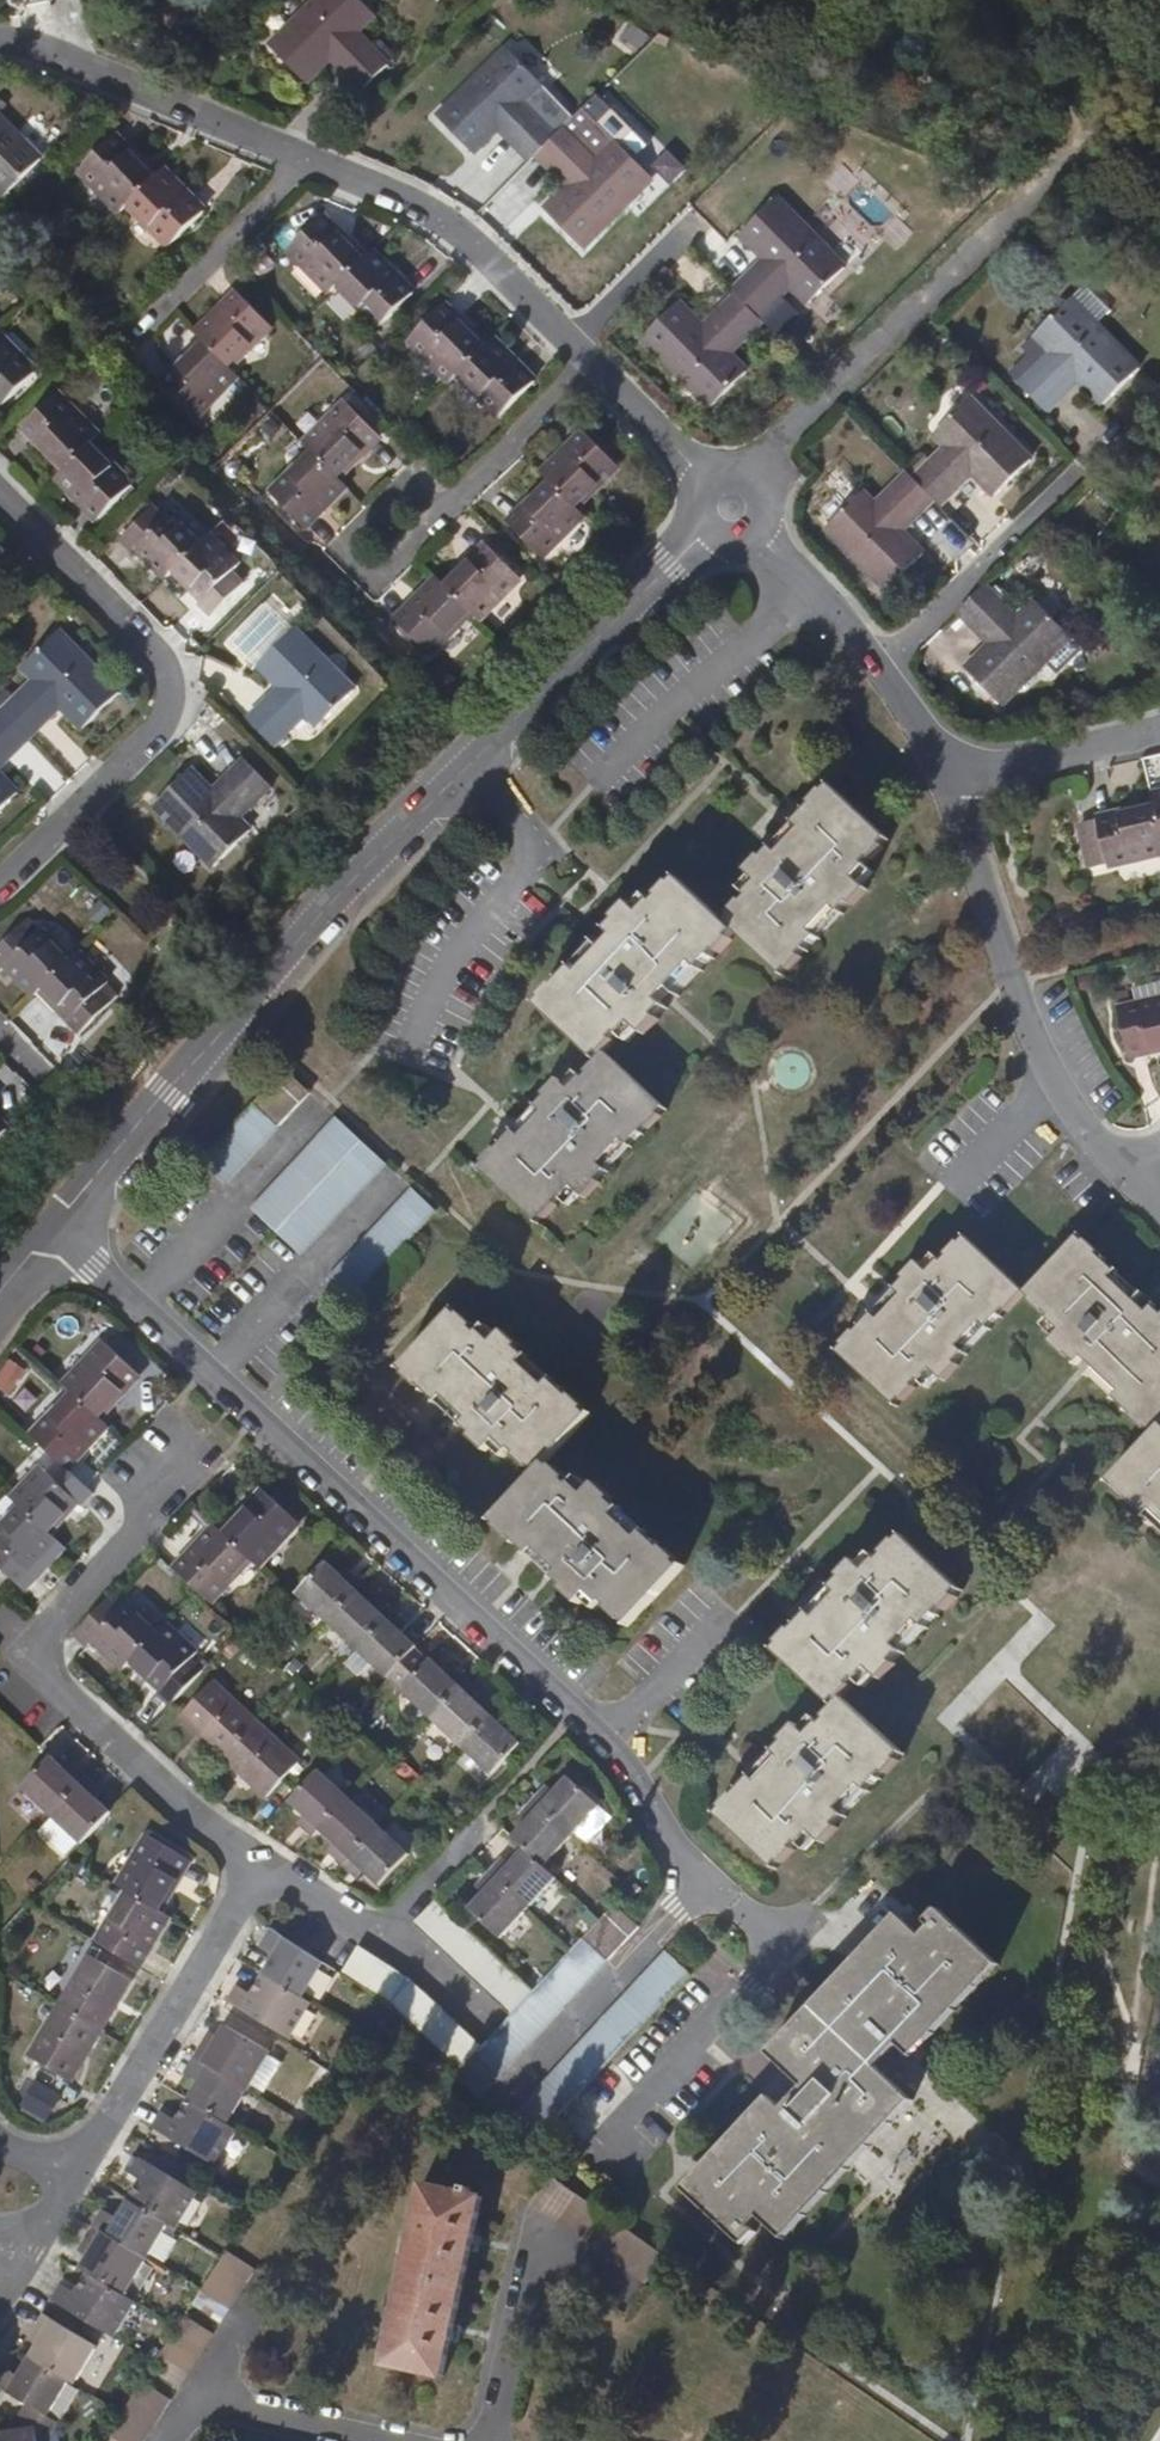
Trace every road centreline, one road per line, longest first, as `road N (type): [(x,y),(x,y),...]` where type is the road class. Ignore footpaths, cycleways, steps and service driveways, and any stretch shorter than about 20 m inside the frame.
road 1 (residential): [(47,1237),(620,1755),(691,1884),(758,1938),(599,2158)]
road 2 (residential): [(738,506),(466,768),(243,1004),(47,1237)]
road 3 (residential): [(259,1866),(57,1689),(48,1651),(68,1602),(205,1443)]
road 4 (residential): [(0,883),(166,718),(164,665),(0,497)]
road 5 (residential): [(954,790),(1048,1045),(1107,1165)]
road 6 (residential): [(738,506),(792,425),(1002,214)]
road 7 (residential): [(76,2175),(259,1866)]
road 8 (residential): [(582,349),(467,237),(310,164)]
road 9 (residential): [(310,164),(68,63),(0,49)]
road 10 (residential): [(369,570),(582,349)]
road 11 (residential): [(880,667),(1071,475)]
road 12 (residential): [(259,1866),(380,1933),(469,1843)]
road 13 (residential): [(310,164),(134,342)]
road 14 (residential): [(738,506),(582,349)]
road 15 (residential): [(738,506),(880,667)]
road 16 (residential): [(954,790),(1159,735)]
road 17 (residential): [(880,667),(938,745),(954,790)]

